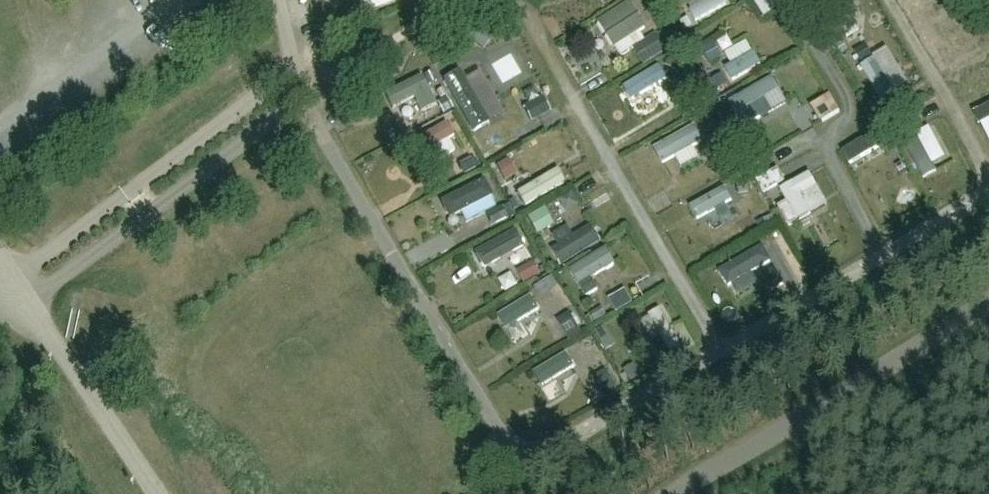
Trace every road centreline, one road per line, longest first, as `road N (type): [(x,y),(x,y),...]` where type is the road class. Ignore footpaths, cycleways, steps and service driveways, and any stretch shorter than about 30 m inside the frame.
road 1 (residential): [(673,493),(789,412),(988,291)]
road 2 (residential): [(0,259),(175,493)]

